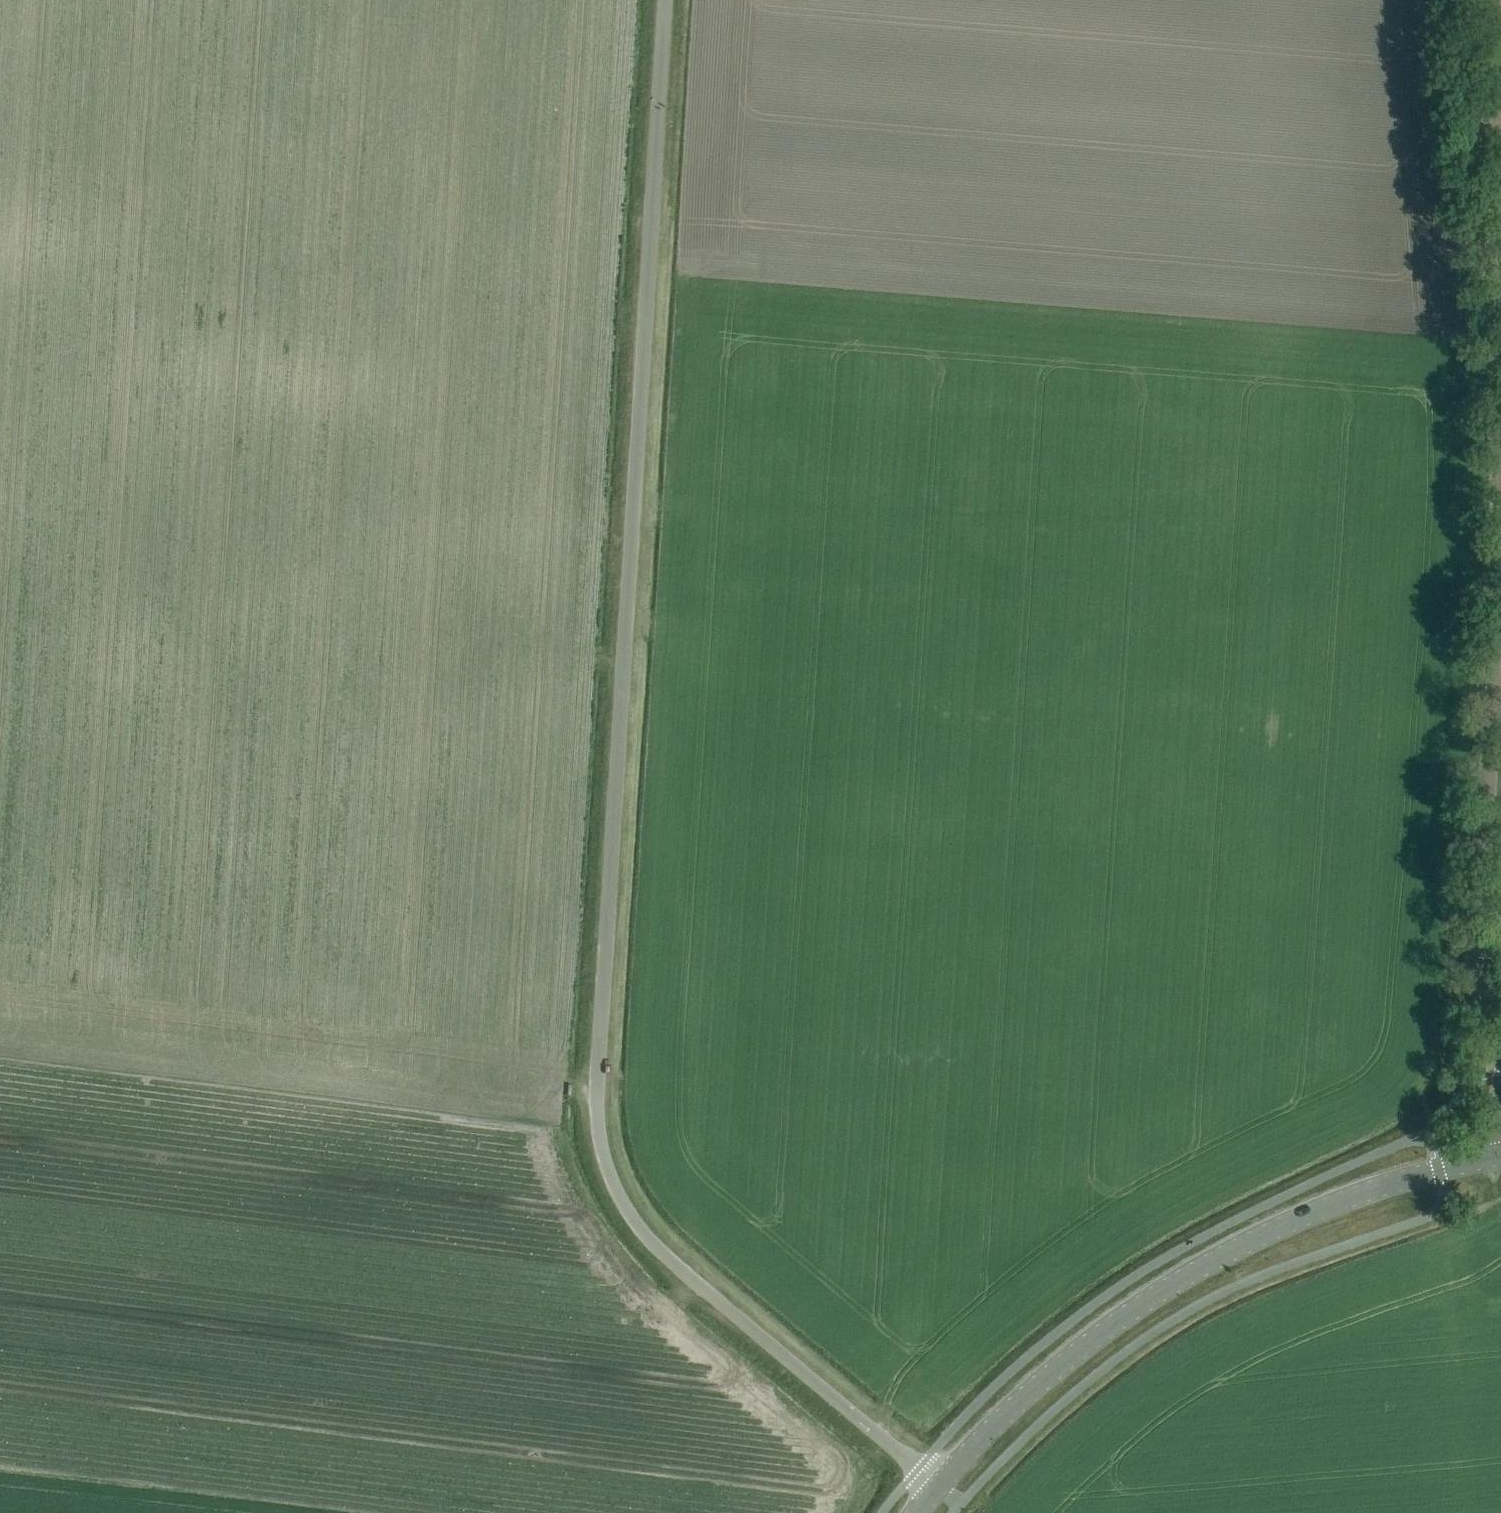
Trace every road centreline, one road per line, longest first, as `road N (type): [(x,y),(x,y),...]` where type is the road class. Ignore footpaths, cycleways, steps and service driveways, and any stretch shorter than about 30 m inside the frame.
road 1 (unclassified): [(918,1469),(648,1239),(619,1194),(601,1138),(666,0)]
road 2 (tertiary): [(1500,1157),(1355,1199),(1177,1285),(1027,1399),(940,1488)]
road 3 (tertiary): [(1500,639),(1479,924),(1500,1052)]
road 4 (tertiary): [(1461,0),(1500,378)]

